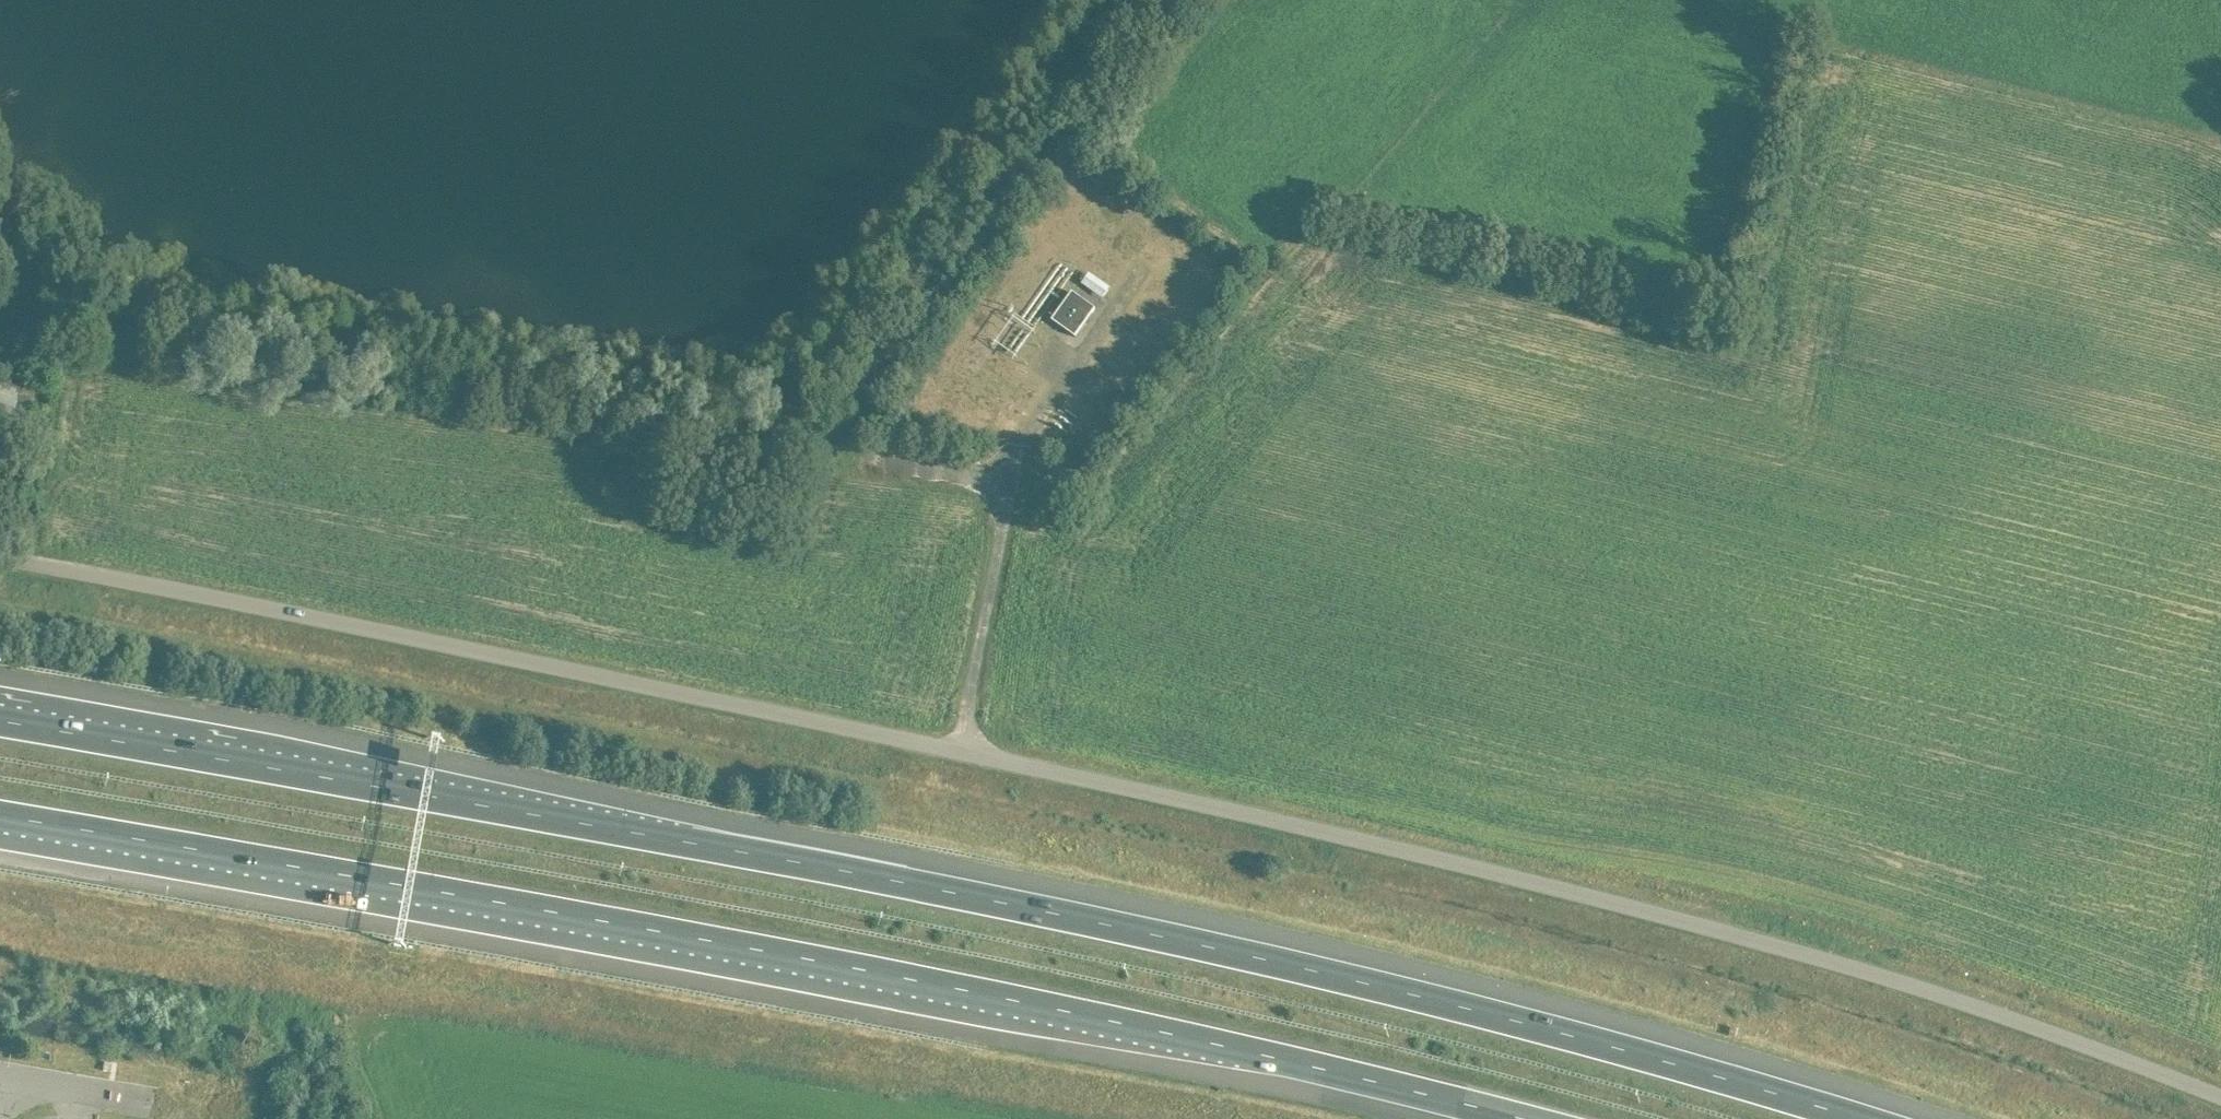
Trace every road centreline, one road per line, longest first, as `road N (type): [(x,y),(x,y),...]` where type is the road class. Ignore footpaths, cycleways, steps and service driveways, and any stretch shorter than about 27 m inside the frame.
road 1 (unclassified): [(2220,1098),(1827,960),(1292,819),(0,556)]
road 2 (motorway): [(1857,1118),(1450,1003),(1190,943),(820,865),(0,721)]
road 3 (motorway): [(0,818),(828,962),(1521,1118)]
road 4 (residential): [(0,1076),(154,1102)]

